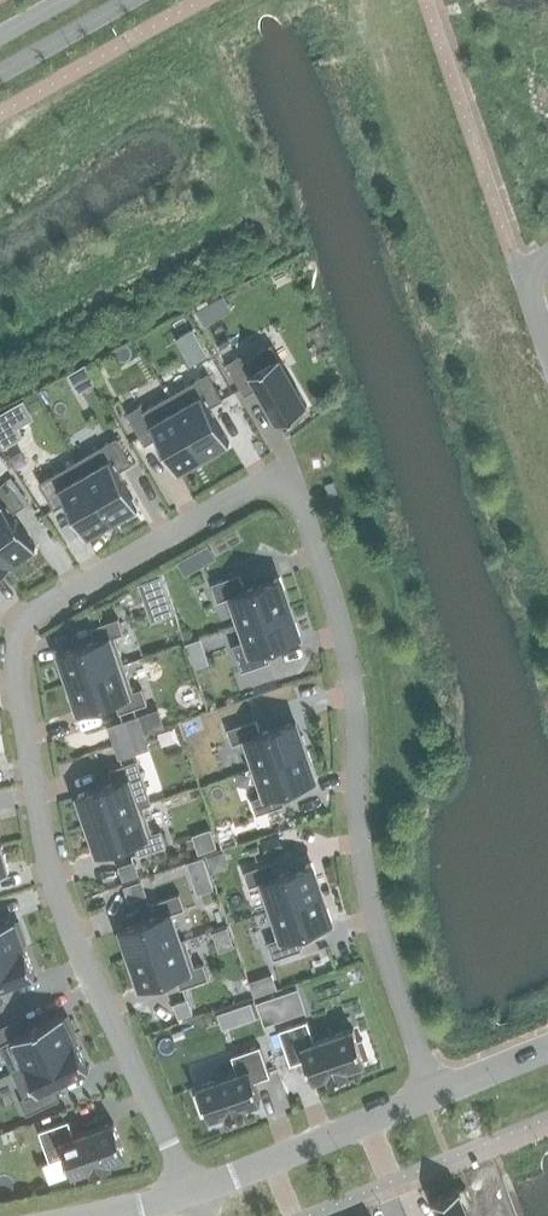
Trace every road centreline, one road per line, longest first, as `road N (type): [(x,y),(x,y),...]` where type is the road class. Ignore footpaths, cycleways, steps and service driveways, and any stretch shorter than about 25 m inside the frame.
road 1 (residential): [(190,1187),(56,898),(10,645),(23,620),(270,476),(293,485),(338,613),(354,681),(361,872),(433,1089)]
road 2 (unclassified): [(190,1187),(433,1089)]
road 3 (tertiary): [(0,74),(129,0)]
road 4 (unclassified): [(433,1089),(547,1044)]

